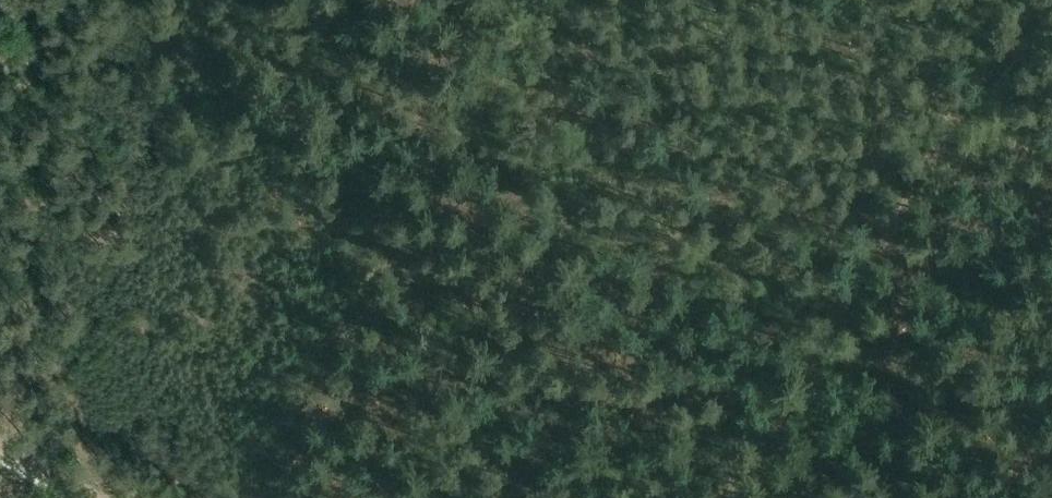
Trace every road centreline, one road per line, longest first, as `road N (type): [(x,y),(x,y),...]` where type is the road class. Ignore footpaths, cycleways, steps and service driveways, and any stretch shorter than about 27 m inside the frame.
road 1 (track): [(1015,0),(718,497)]
road 2 (track): [(117,497),(0,434)]

